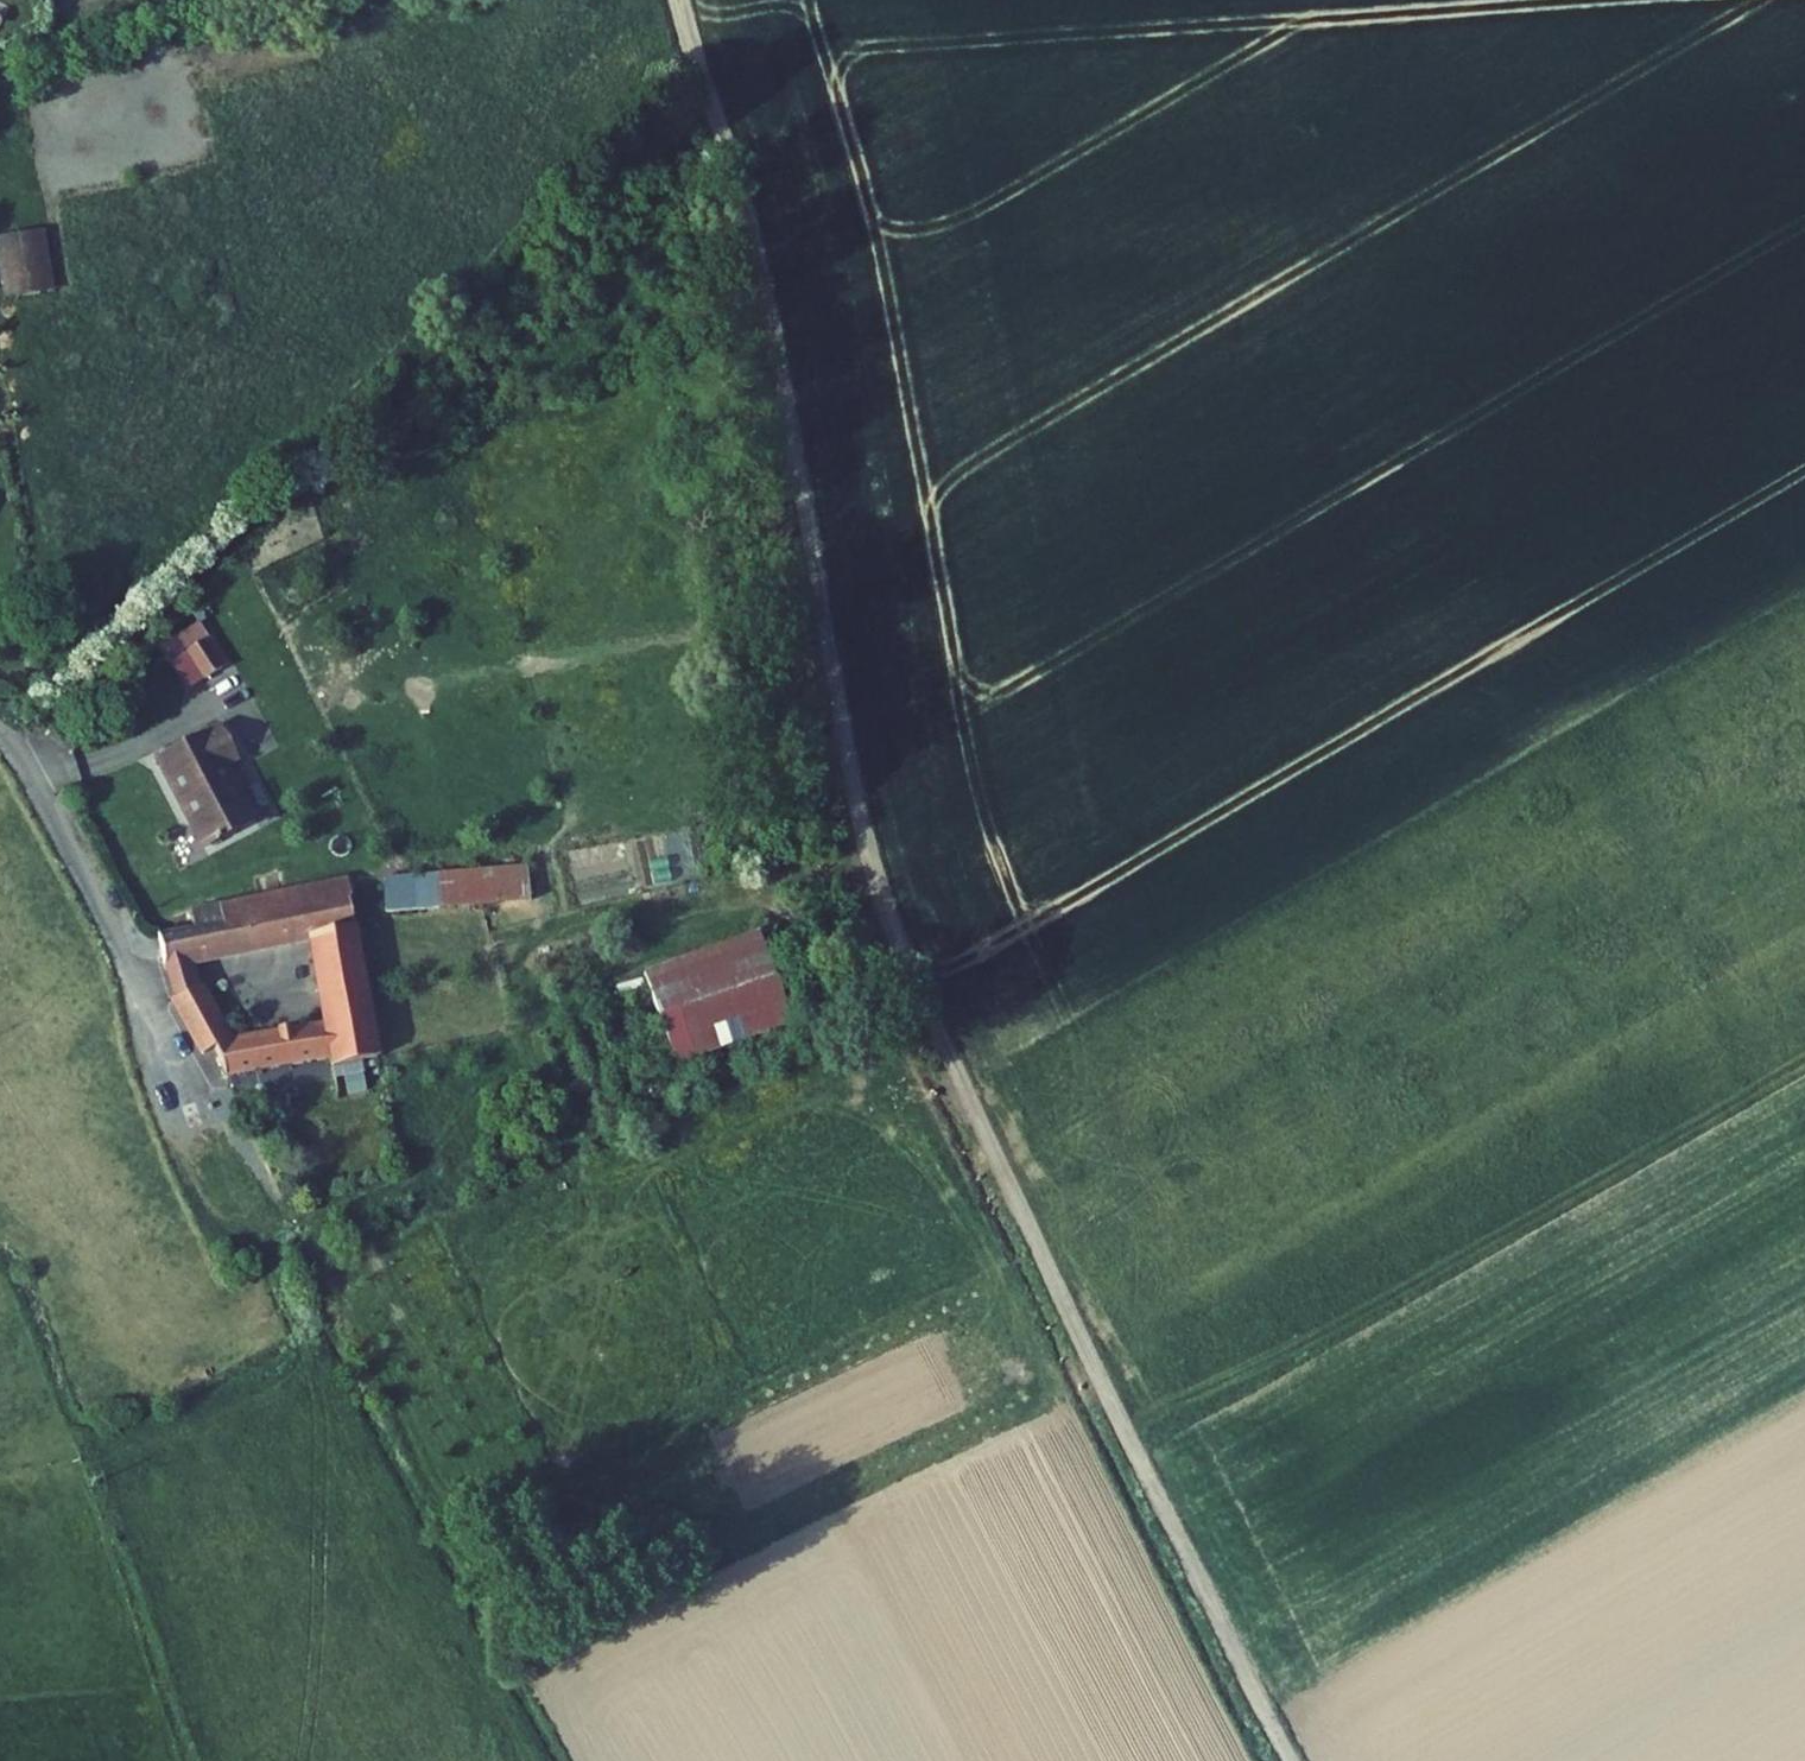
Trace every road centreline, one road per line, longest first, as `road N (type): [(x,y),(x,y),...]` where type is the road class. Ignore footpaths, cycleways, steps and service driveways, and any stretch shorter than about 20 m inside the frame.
road 1 (track): [(680,0),(762,287),(870,851),(946,1044),(1129,1438),(1292,1760)]
road 2 (unclassified): [(0,733),(161,1030)]

